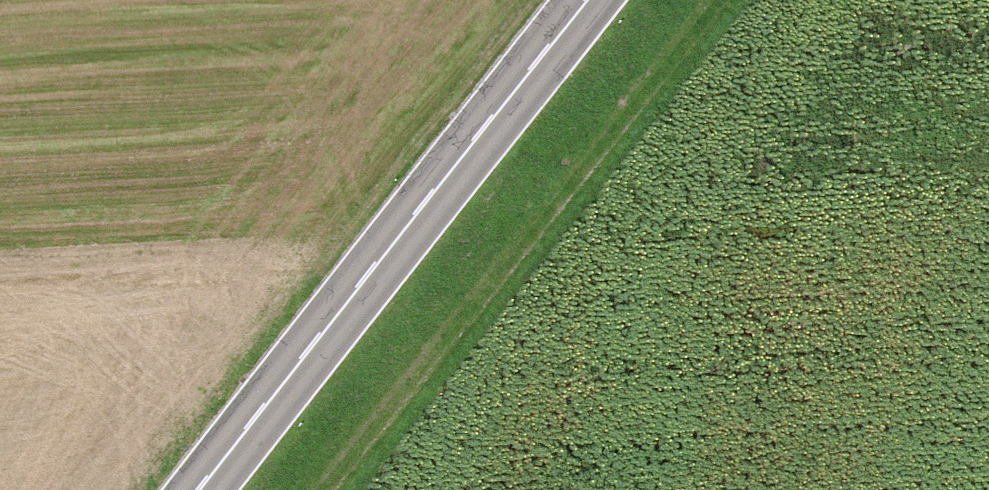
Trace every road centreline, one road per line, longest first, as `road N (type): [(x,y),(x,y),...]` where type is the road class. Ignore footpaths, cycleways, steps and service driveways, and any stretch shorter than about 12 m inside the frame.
road 1 (track): [(722,0),(332,489)]
road 2 (primary): [(202,489),(591,0)]

